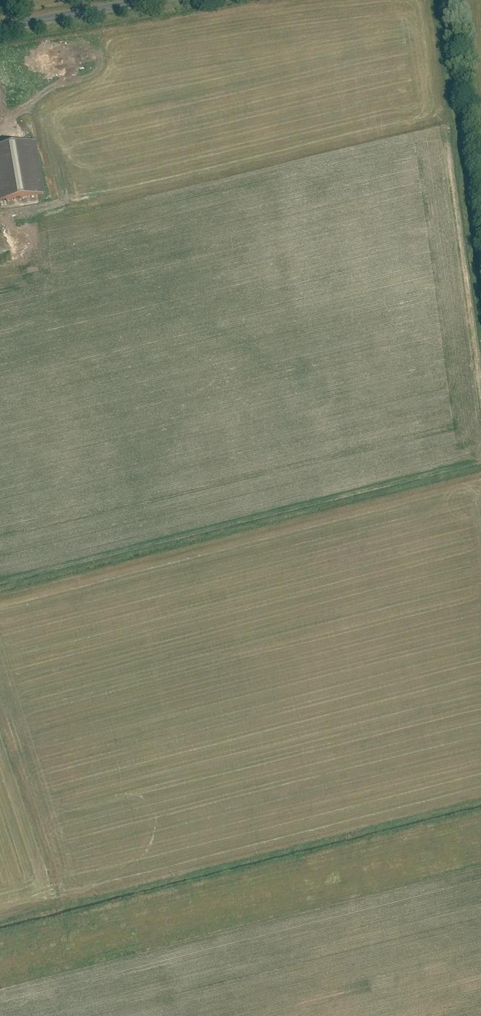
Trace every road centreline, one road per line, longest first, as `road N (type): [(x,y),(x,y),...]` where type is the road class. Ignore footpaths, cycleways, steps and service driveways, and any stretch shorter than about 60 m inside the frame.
road 1 (tertiary): [(0,27),(162,0)]

